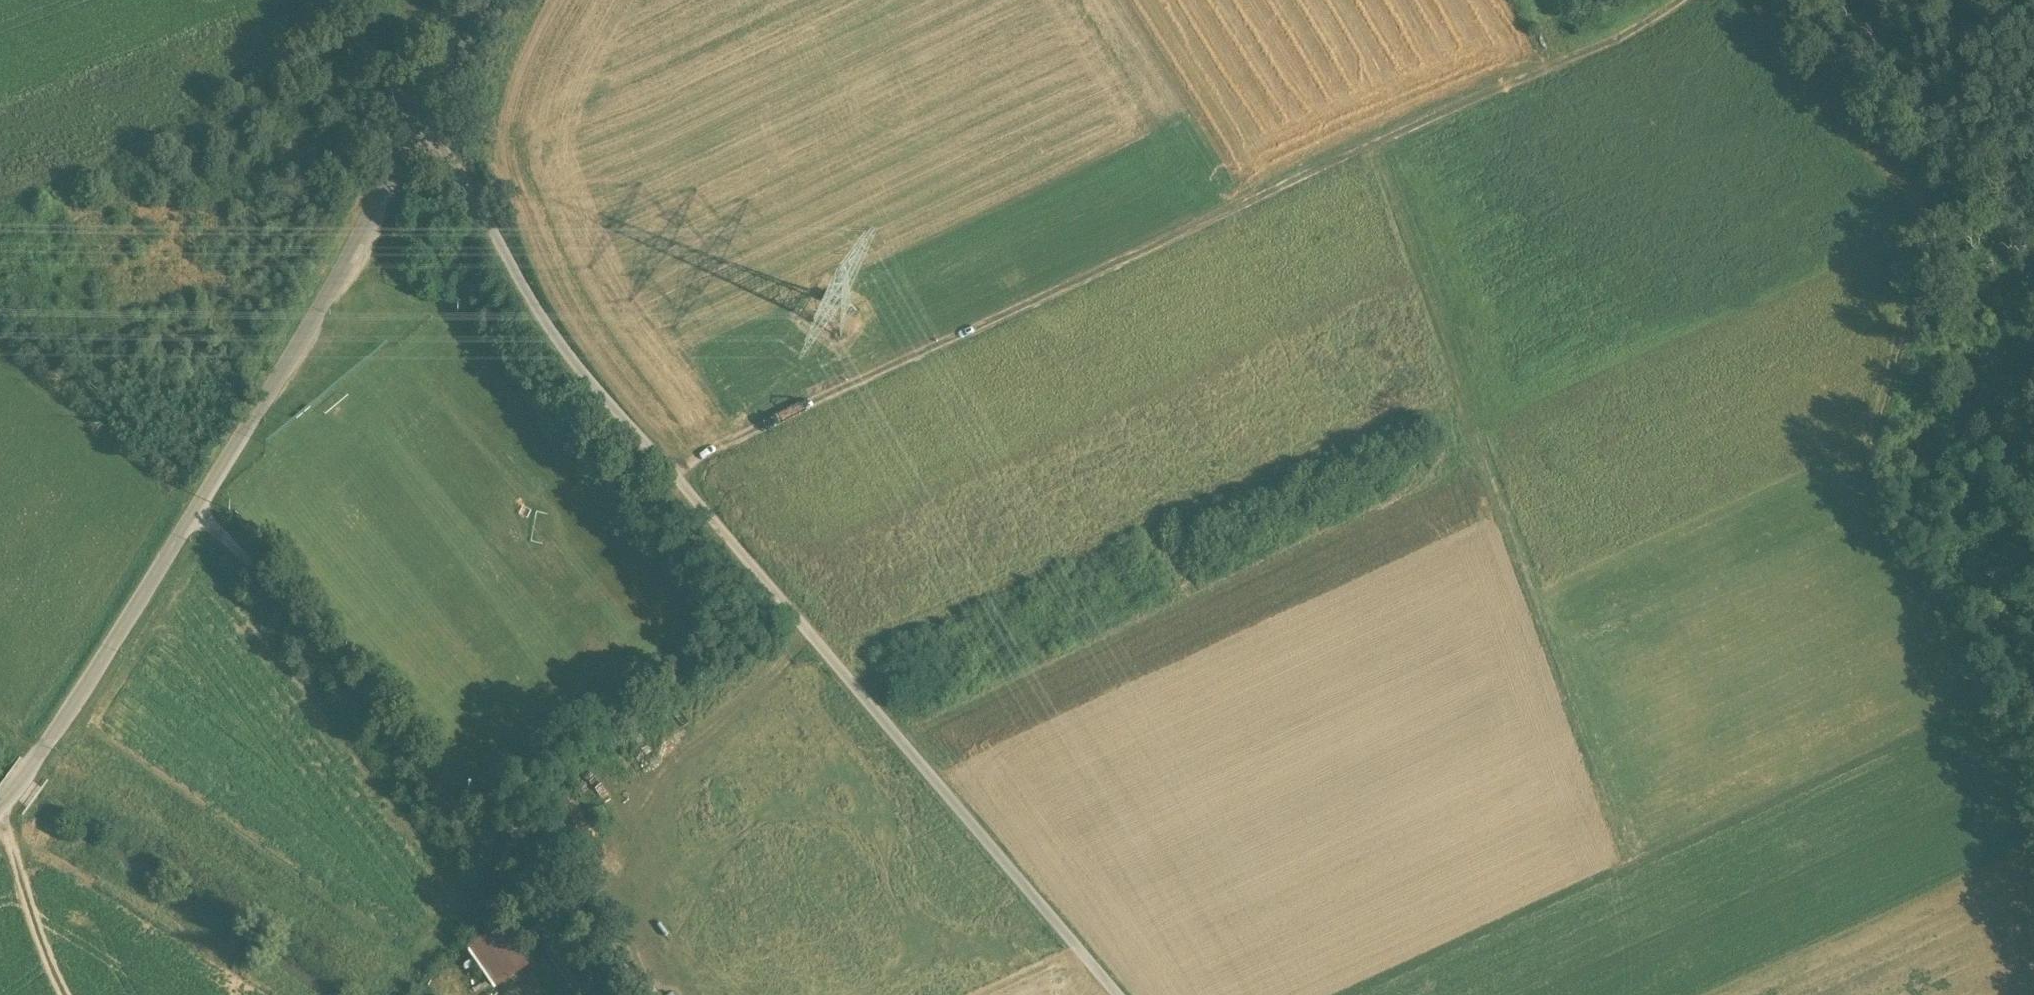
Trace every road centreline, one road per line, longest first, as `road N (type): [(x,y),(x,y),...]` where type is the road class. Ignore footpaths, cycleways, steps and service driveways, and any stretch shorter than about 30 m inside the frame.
road 1 (track): [(420,124),(442,144),(563,352),(1117,994)]
road 2 (track): [(669,471),(1618,37),(1680,0)]
road 3 (track): [(2033,865),(1989,661),(1976,637),(1871,542),(1857,496),(1909,288),(1909,197),(1795,61),(1758,0)]
road 4 (unclassified): [(0,810),(274,386),(431,101)]
road 5 (track): [(1630,857),(1367,146)]
road 6 (track): [(1453,381),(832,663)]
road 7 (track): [(196,511),(454,808),(585,994)]
road 8 (track): [(364,45),(0,197)]
road 9 (track): [(0,826),(65,994)]
road 10 (track): [(329,0),(386,72),(431,101)]

